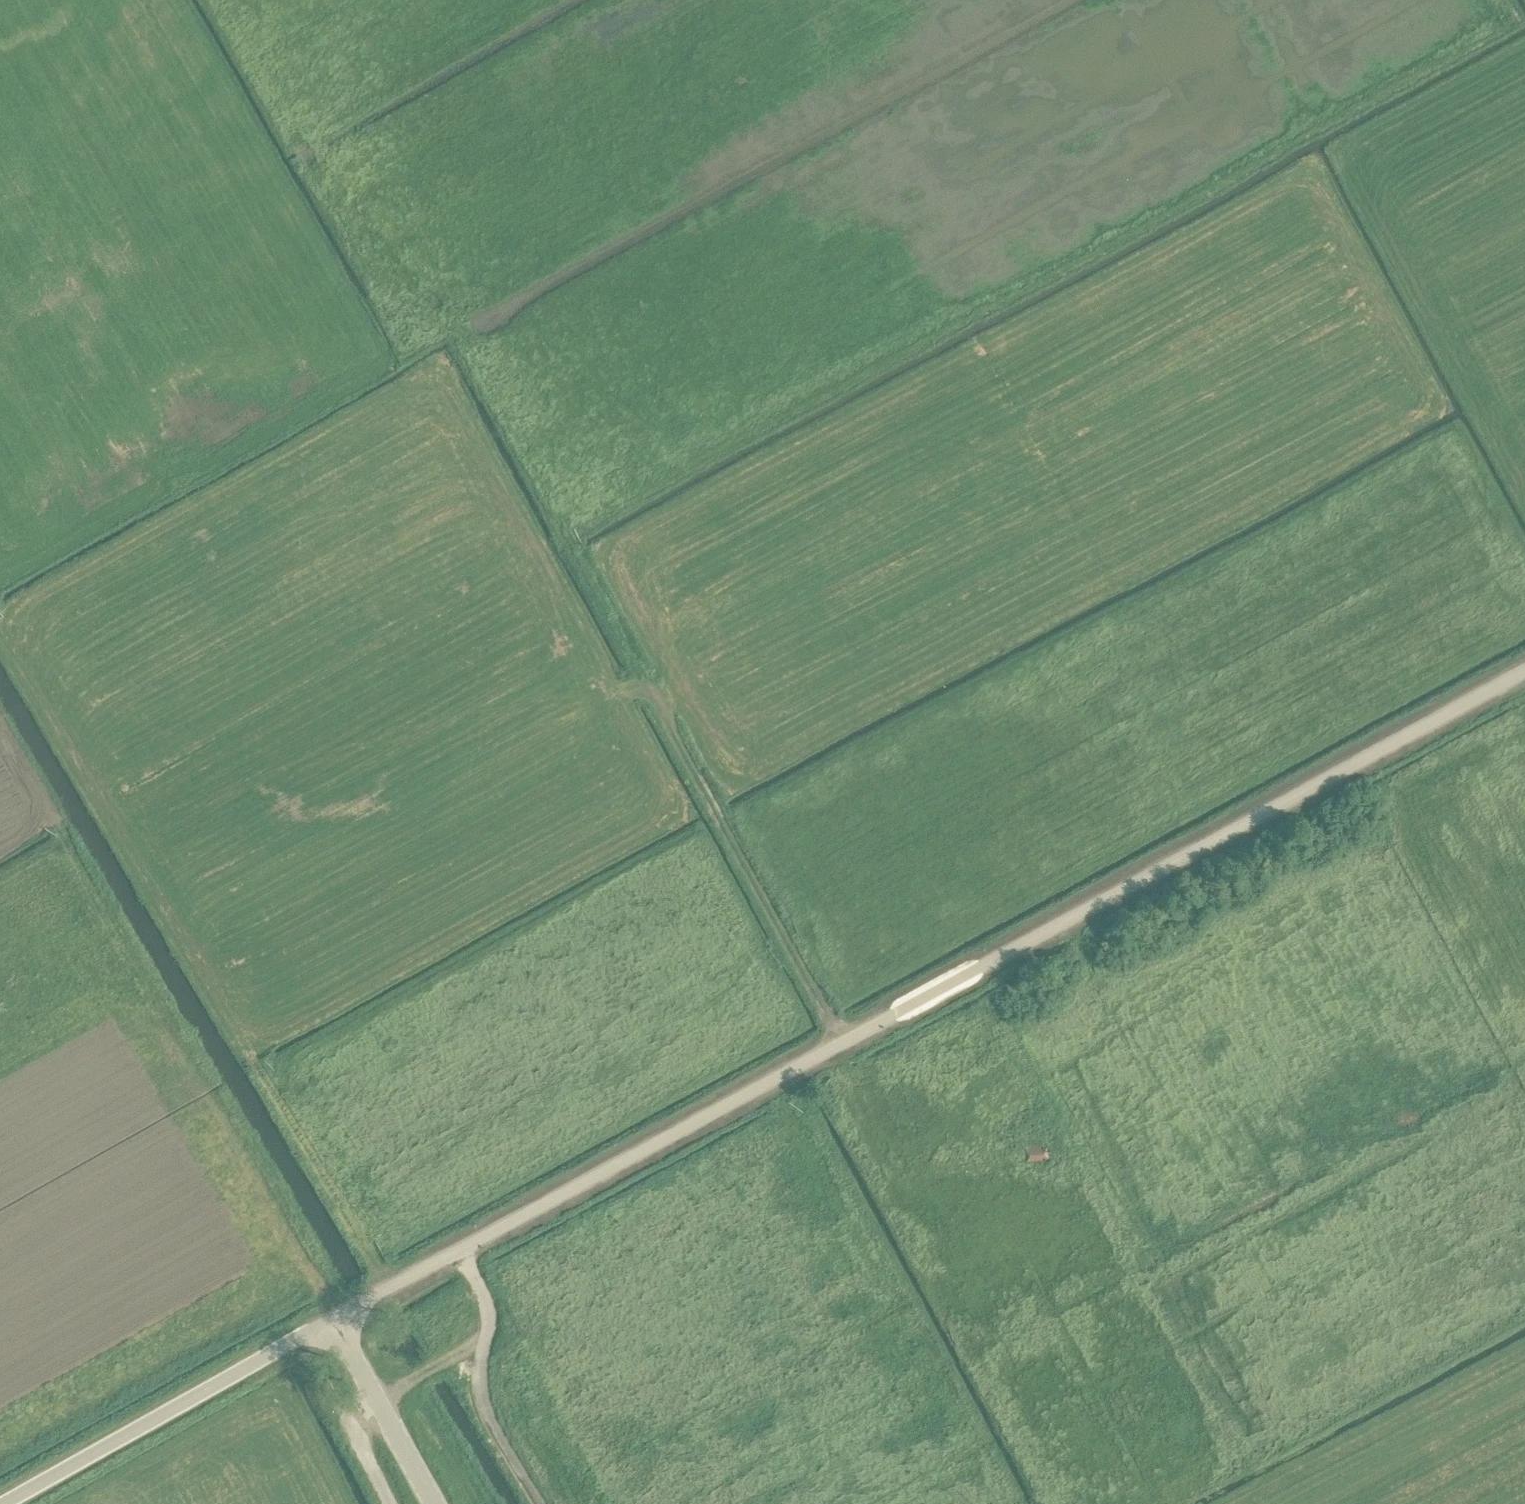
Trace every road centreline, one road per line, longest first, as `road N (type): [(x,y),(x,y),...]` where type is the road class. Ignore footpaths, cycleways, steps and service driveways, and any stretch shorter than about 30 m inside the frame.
road 1 (unclassified): [(336,1317),(1524,674)]
road 2 (unclassified): [(5,1503),(336,1317)]
road 3 (track): [(461,1250),(487,1305),(481,1375),(490,1417),(543,1503)]
road 4 (track): [(485,1342),(359,1406),(353,1424),(391,1503)]
road 5 (unclassified): [(437,1503),(336,1317)]

